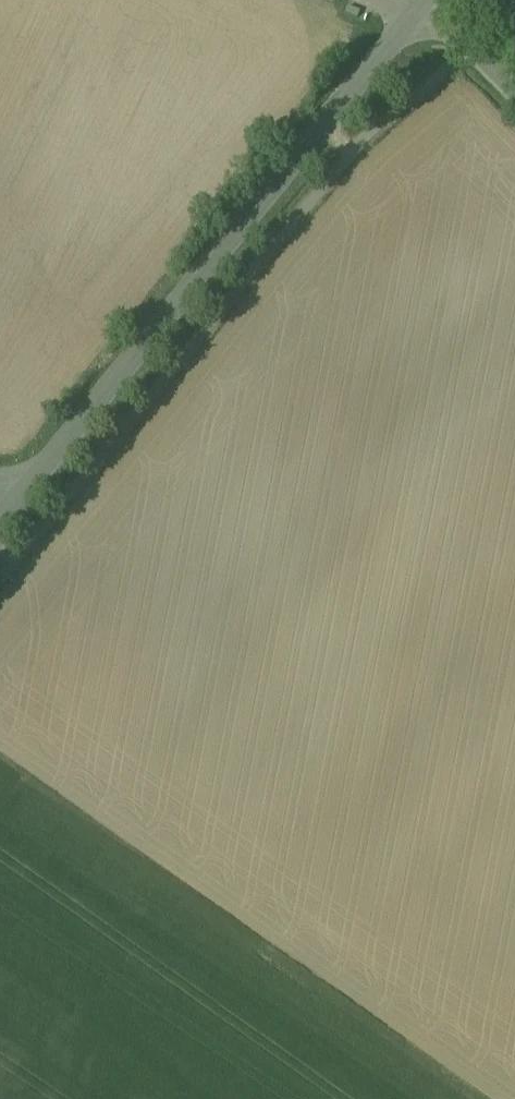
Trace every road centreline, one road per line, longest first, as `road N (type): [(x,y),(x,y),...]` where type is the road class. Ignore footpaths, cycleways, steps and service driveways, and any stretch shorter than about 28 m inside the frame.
road 1 (tertiary): [(18,498),(419,21)]
road 2 (unclassified): [(419,21),(469,44),(514,92)]

